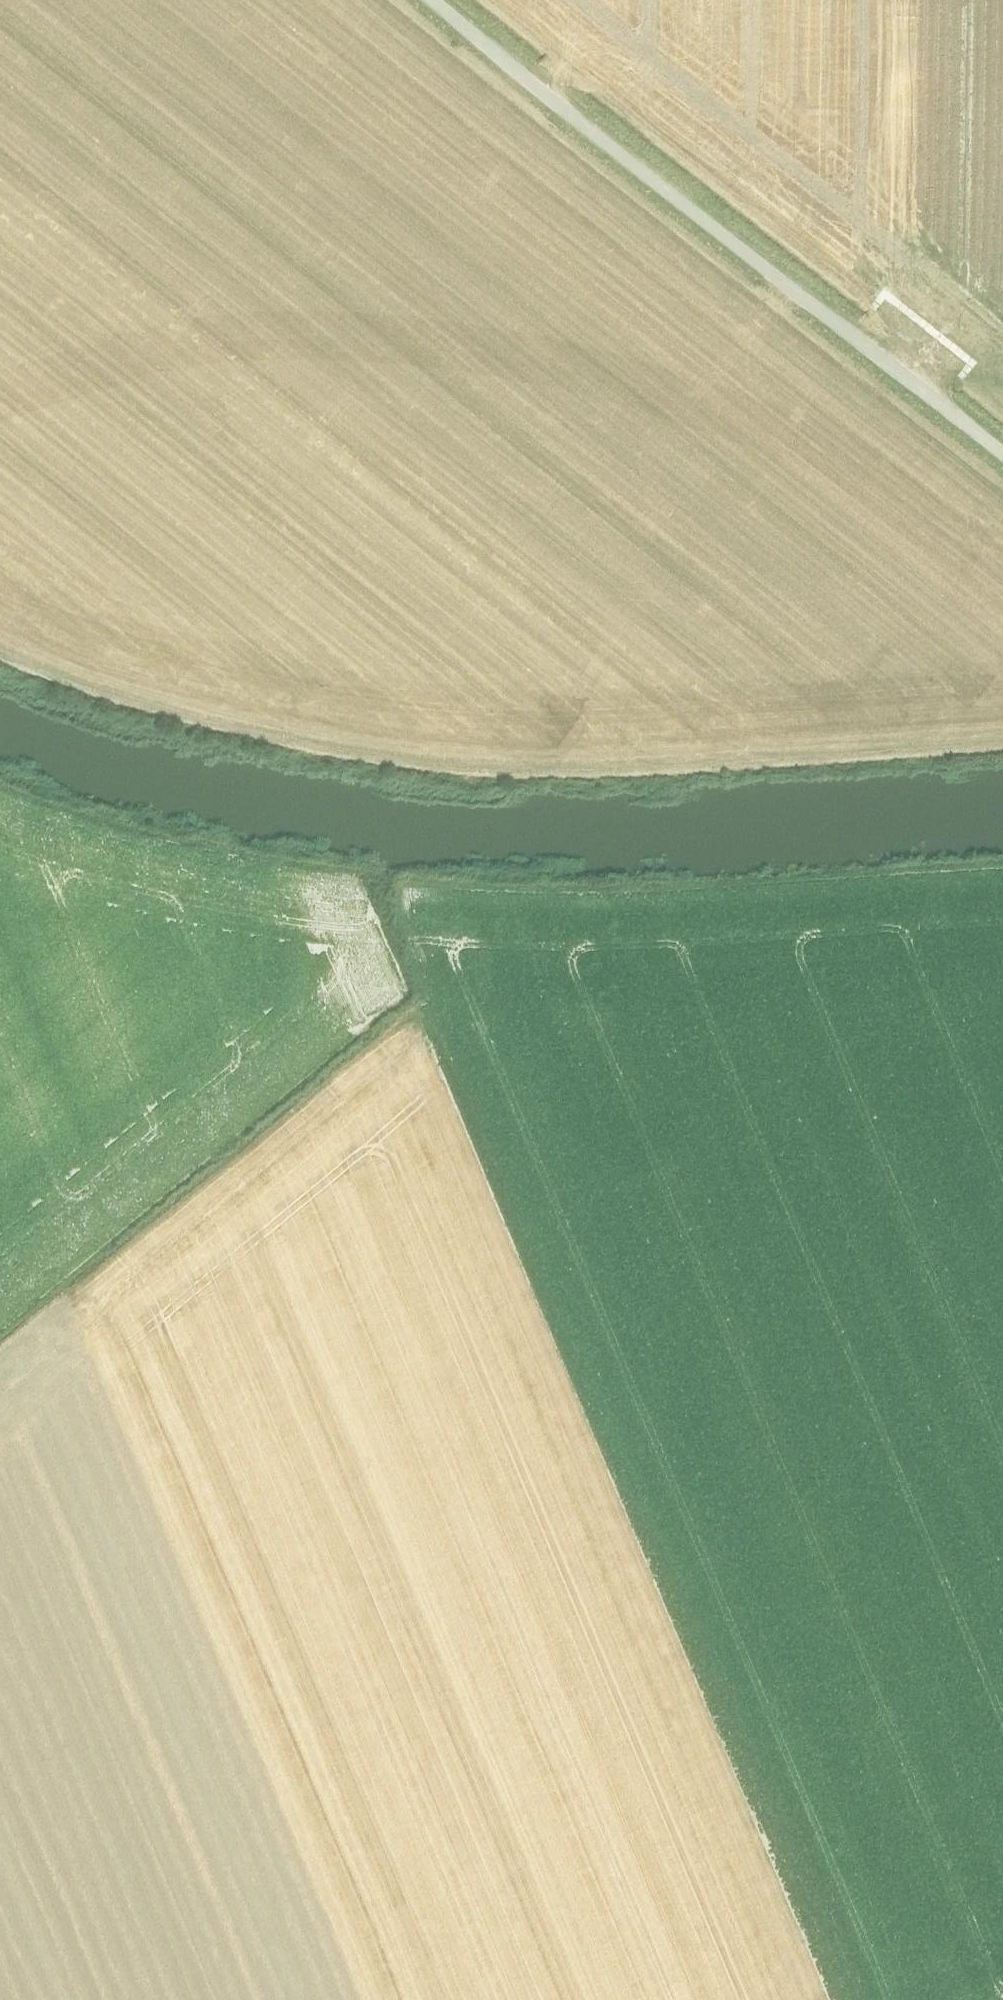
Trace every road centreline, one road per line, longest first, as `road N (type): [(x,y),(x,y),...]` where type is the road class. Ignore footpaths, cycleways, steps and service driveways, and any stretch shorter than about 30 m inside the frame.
road 1 (unclassified): [(1002,455),(432,0)]

